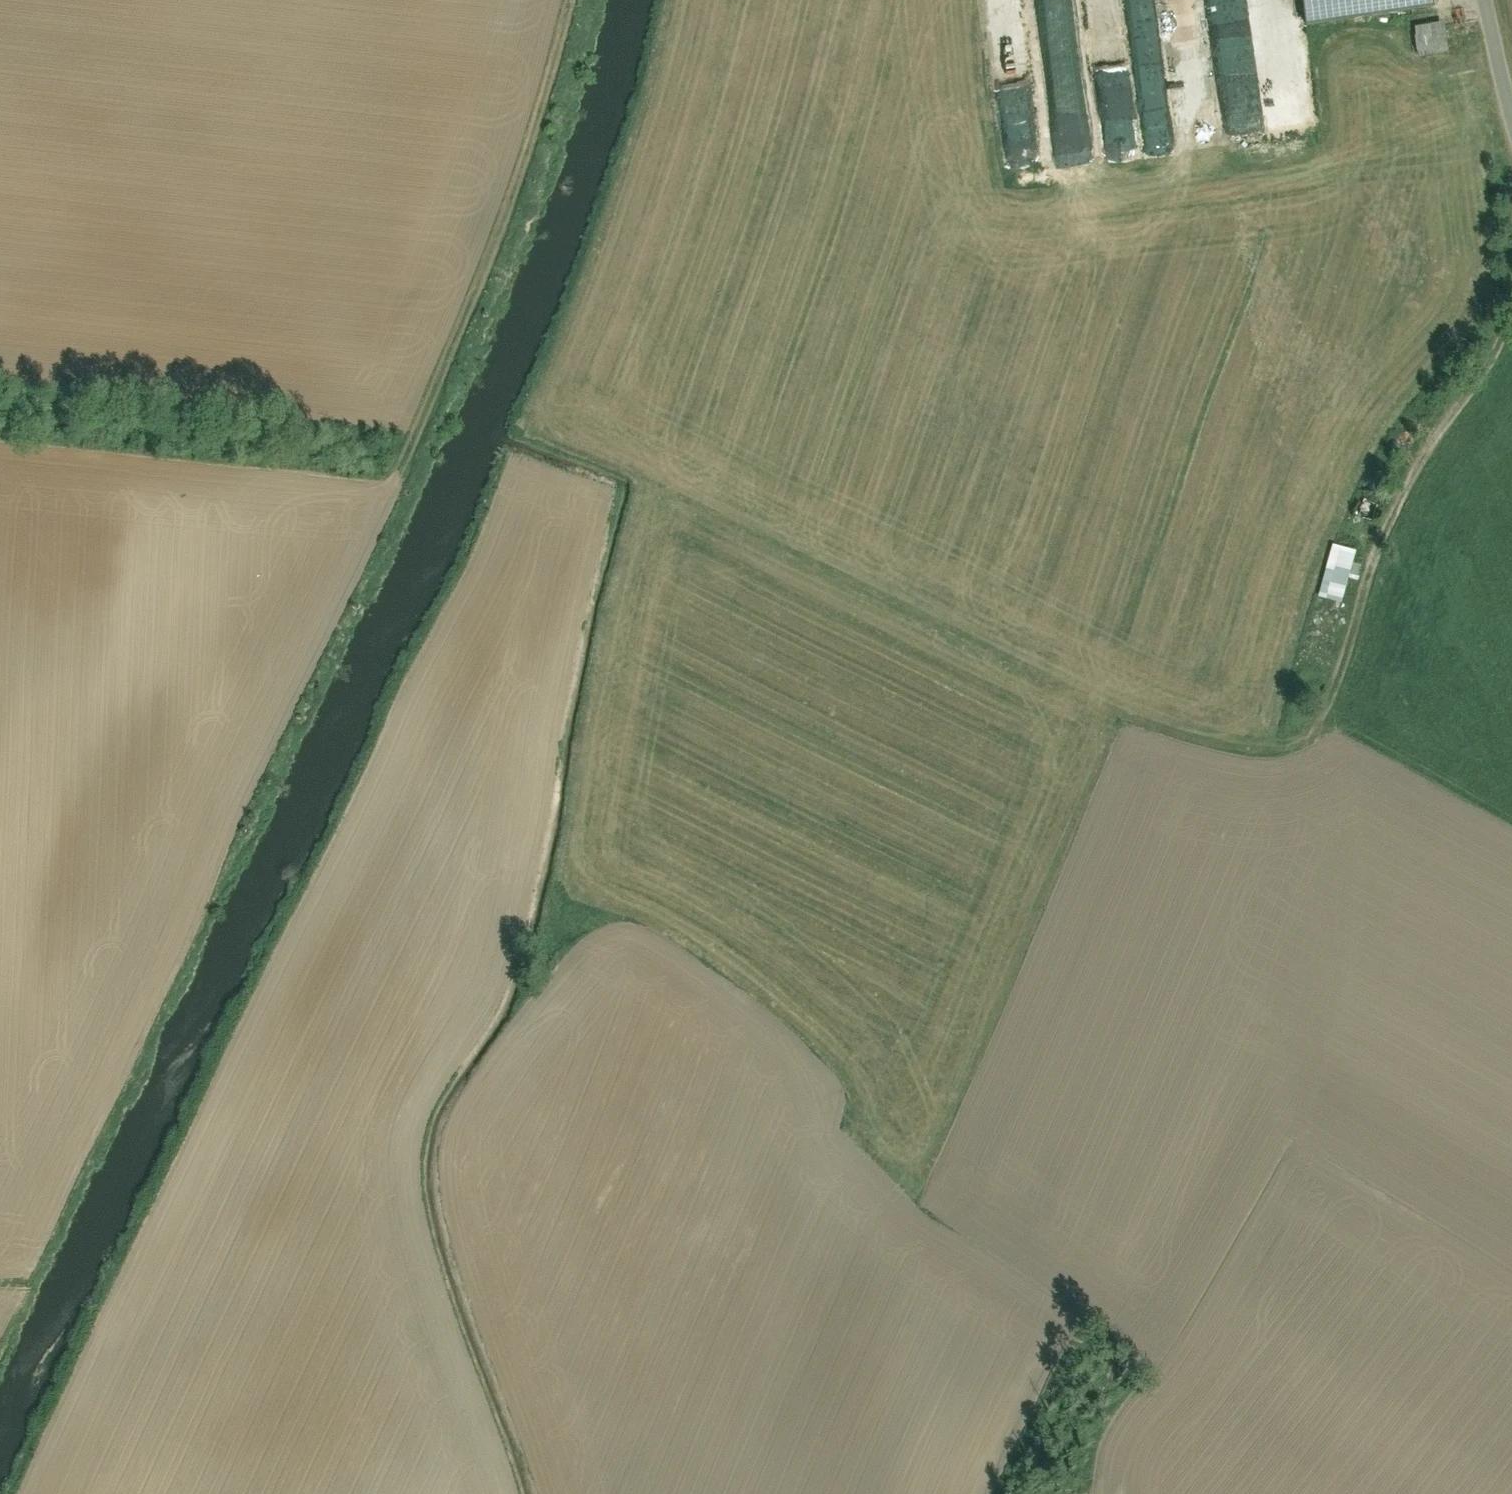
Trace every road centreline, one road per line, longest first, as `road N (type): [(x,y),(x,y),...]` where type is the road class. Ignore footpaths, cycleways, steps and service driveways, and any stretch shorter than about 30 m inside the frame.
road 1 (residential): [(1511,122),(1479,0)]

